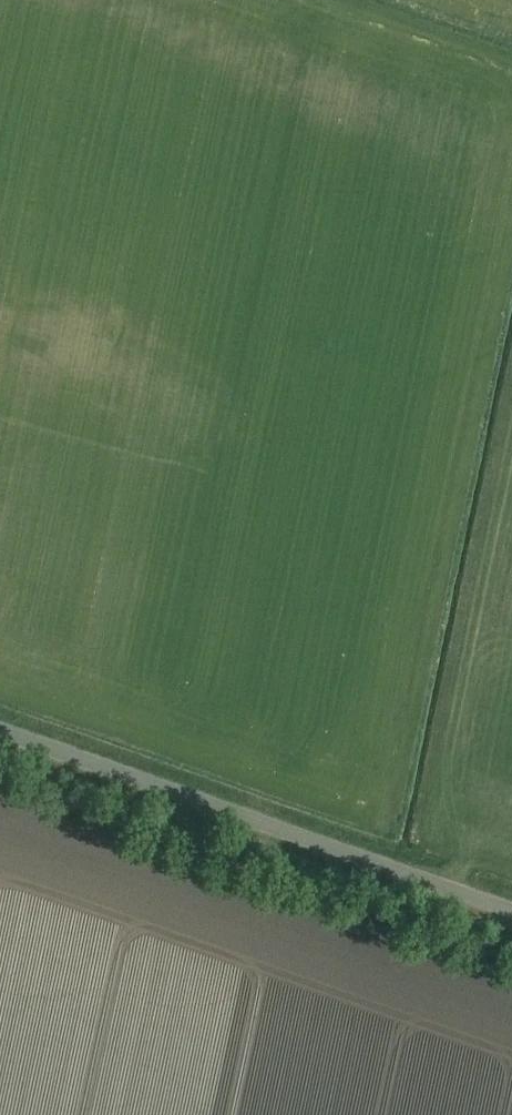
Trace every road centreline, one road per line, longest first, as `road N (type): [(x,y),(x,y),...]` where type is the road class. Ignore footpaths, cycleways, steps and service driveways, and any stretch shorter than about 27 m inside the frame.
road 1 (unclassified): [(511,910),(0,729)]

